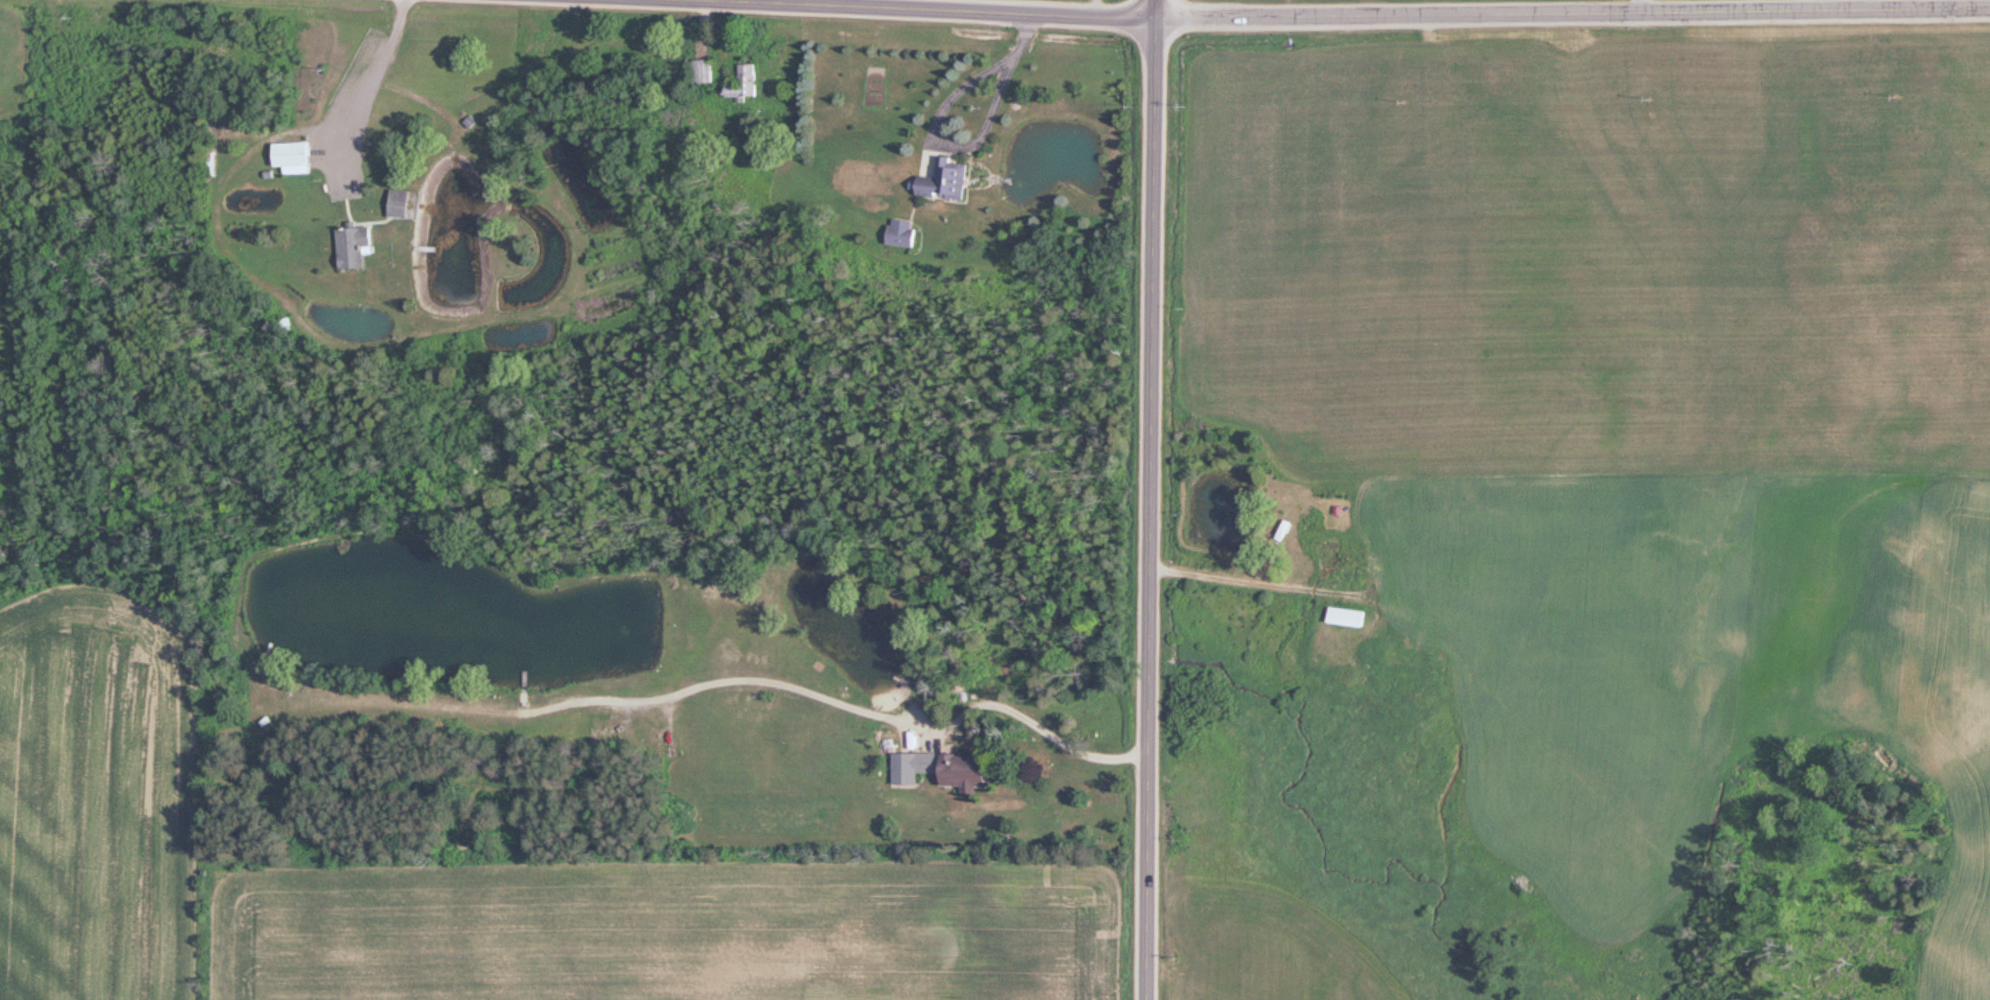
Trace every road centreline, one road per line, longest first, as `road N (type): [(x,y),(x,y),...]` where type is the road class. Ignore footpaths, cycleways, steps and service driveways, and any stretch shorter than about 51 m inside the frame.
road 1 (residential): [(655,0),(1220,17),(1989,9)]
road 2 (tertiary): [(1160,0),(1148,999)]

